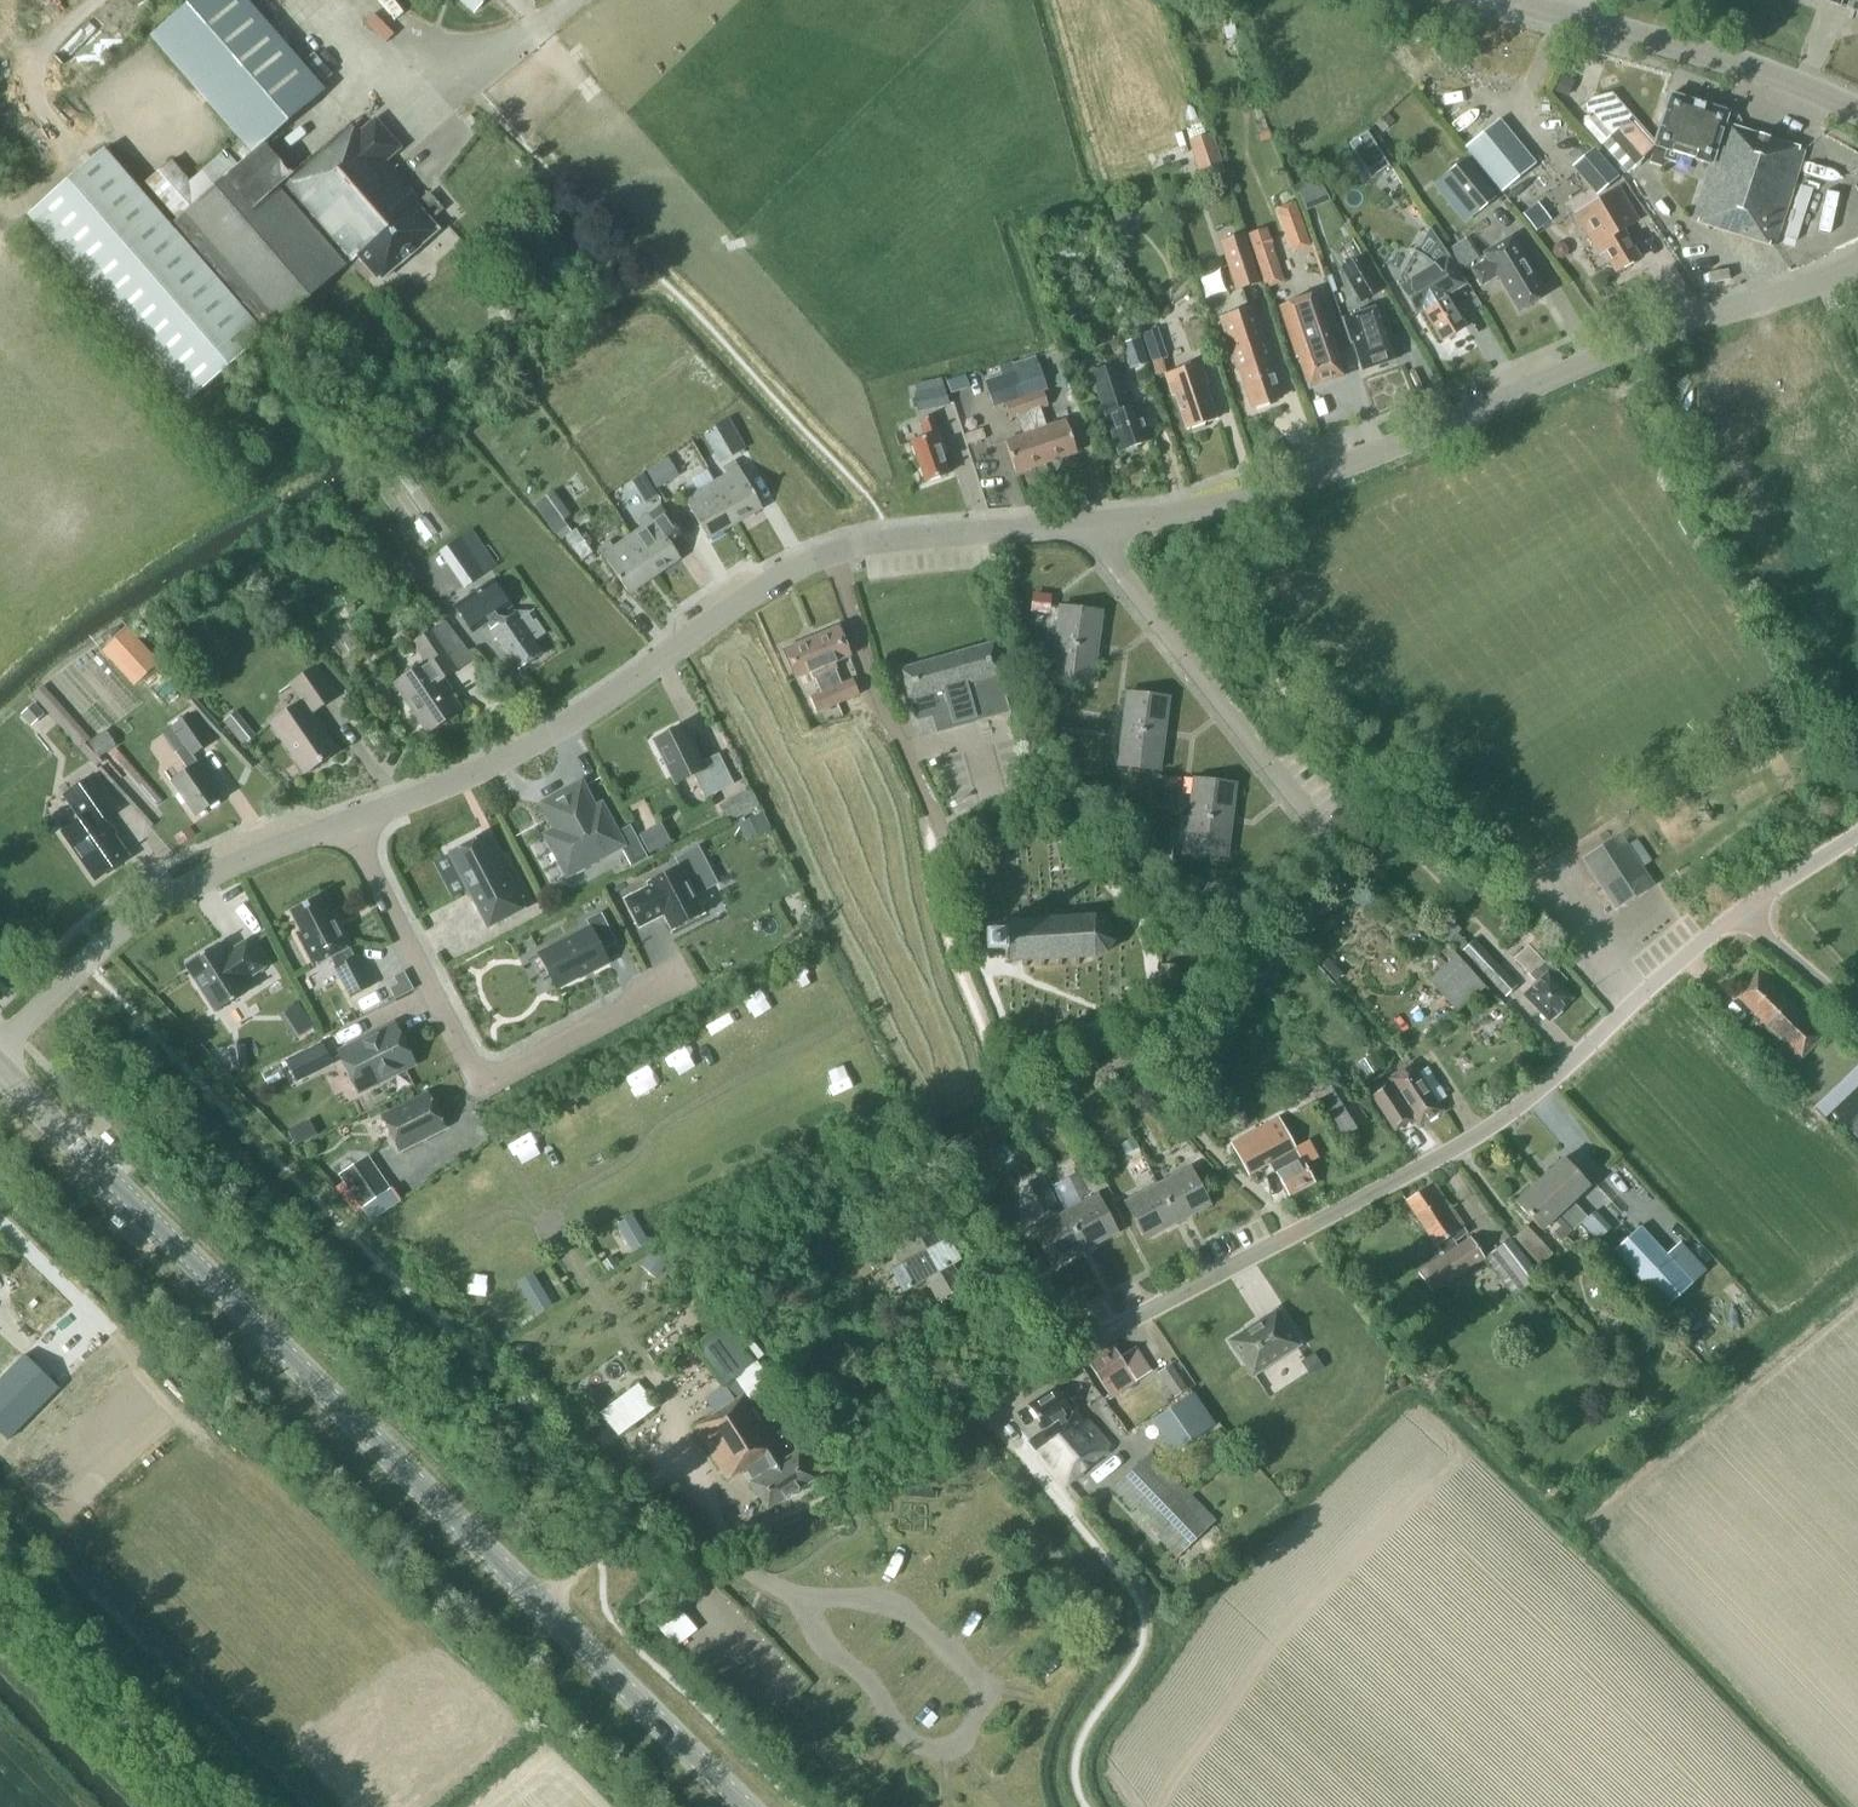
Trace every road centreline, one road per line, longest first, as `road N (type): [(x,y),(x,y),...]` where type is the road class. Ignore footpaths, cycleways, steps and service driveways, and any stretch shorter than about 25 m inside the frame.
road 1 (secondary): [(745,1806),(0,1068)]
road 2 (residential): [(881,1461),(1482,1131),(1742,911)]
road 3 (residential): [(348,825),(482,771),(577,719),(789,568),(874,541),(1099,525)]
road 4 (residential): [(1099,525),(1257,494),(1633,339),(1857,265)]
road 5 (residential): [(348,825),(485,1093),(679,983)]
road 6 (residential): [(0,1049),(84,961),(176,893),(263,850),(348,825)]
road 7 (residential): [(1099,525),(1108,558),(1320,825)]
road 8 (tertiary): [(1857,113),(1743,65),(1506,0)]
road 9 (track): [(957,859),(1024,829),(1050,829),(1082,852),(1142,927),(1148,950),(1145,999),(1127,1017)]
road 10 (track): [(1127,1017),(1029,1056),(1010,1048),(957,859)]
road 11 (track): [(1127,1017),(1190,1123),(1296,1230)]
road 12 (residential): [(1742,911),(1857,1016)]
road 13 (residential): [(1742,911),(1857,833)]

